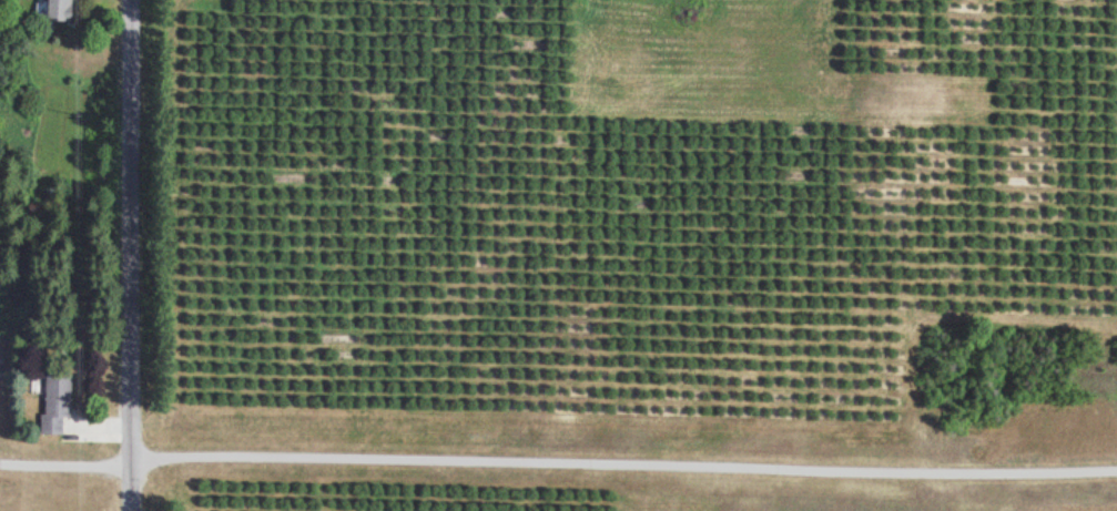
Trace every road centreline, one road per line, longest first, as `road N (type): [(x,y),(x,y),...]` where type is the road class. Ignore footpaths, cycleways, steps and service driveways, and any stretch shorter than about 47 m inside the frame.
road 1 (residential): [(132,510),(134,0)]

